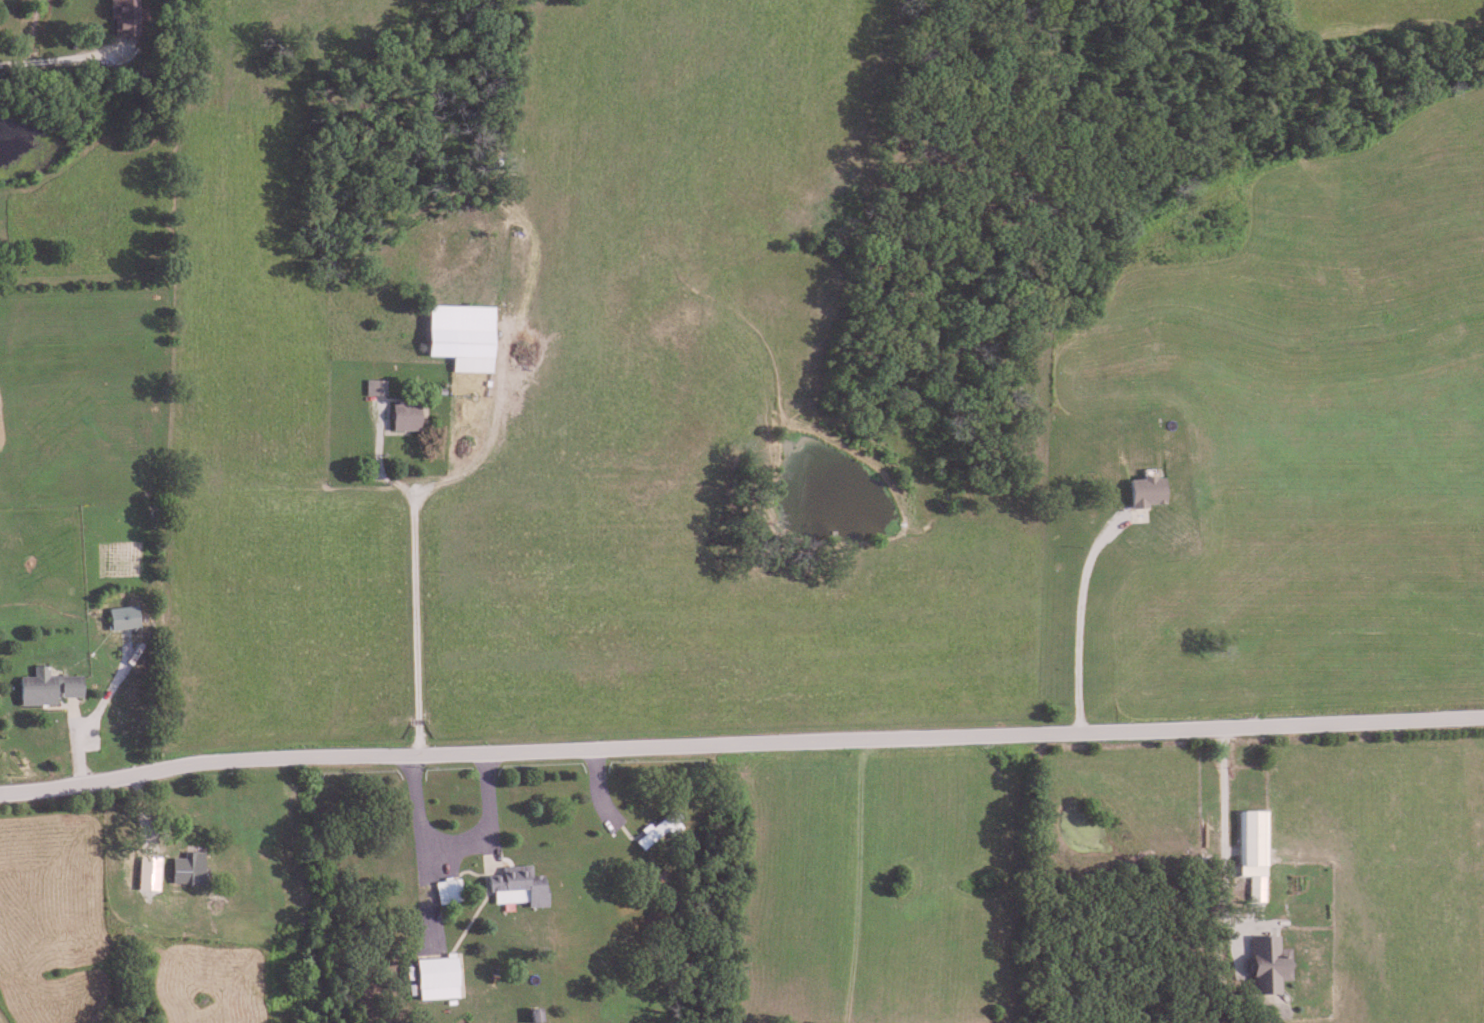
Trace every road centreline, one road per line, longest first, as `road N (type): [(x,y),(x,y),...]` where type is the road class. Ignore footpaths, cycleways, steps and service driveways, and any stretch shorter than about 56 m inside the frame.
road 1 (residential): [(1483,715),(221,761),(0,792)]

